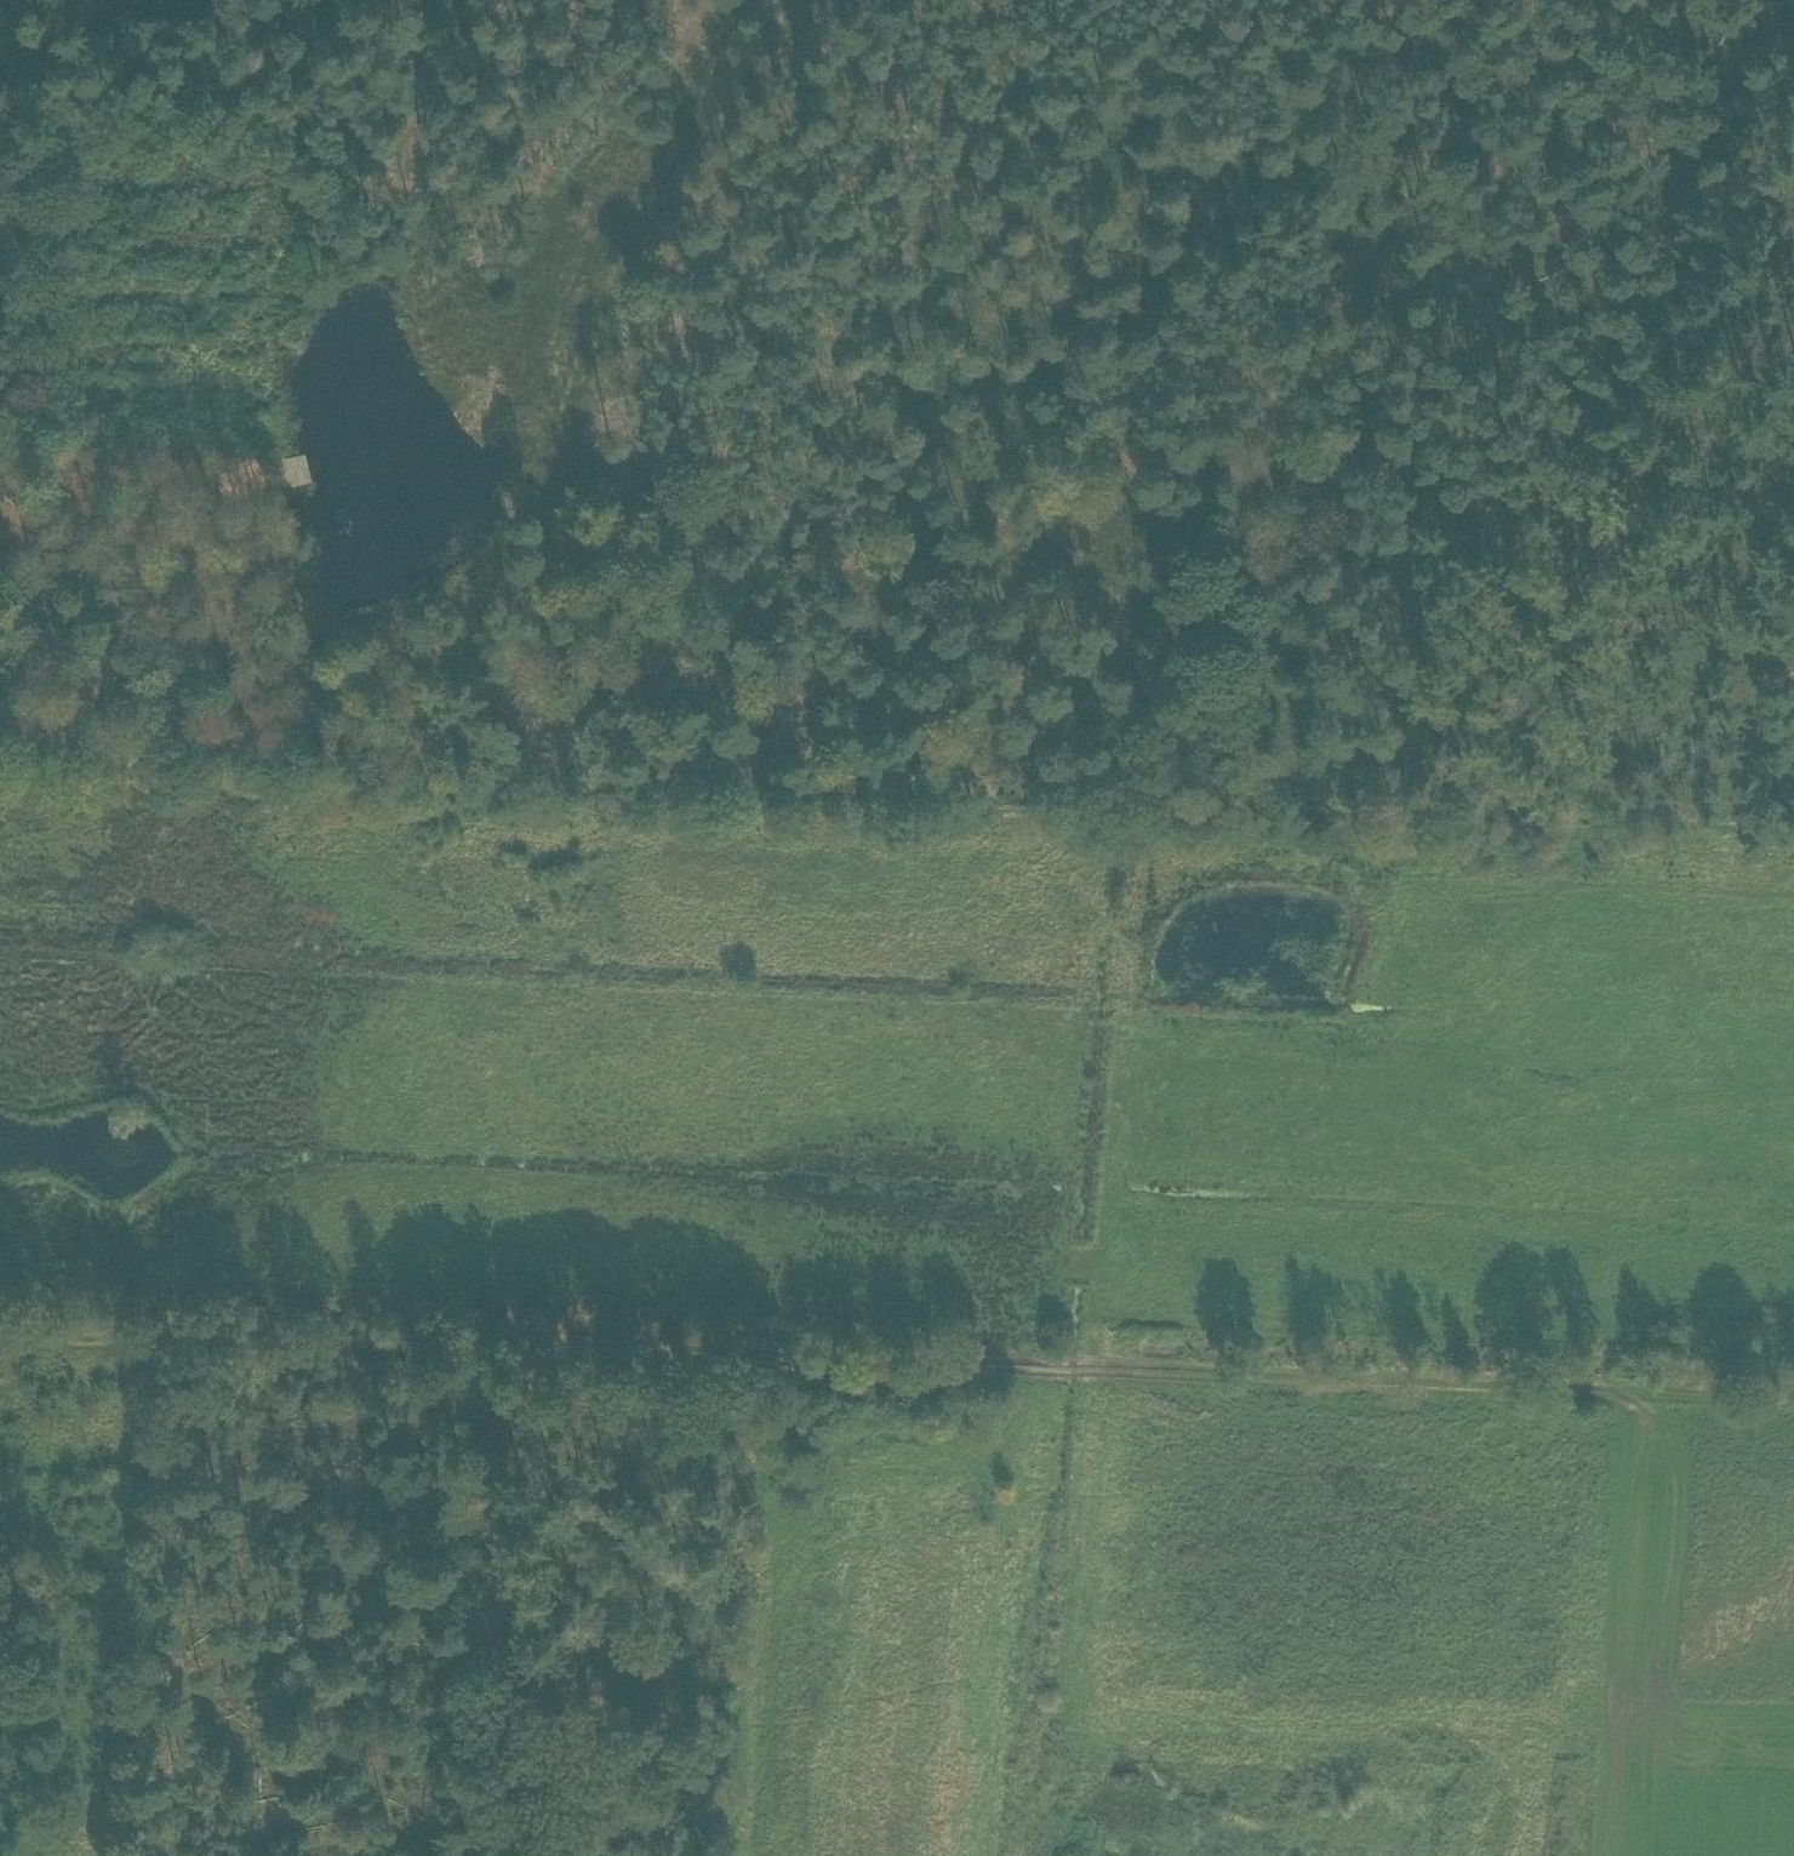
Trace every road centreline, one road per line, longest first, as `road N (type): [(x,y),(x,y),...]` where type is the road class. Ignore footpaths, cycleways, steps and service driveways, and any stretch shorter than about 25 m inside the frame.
road 1 (track): [(1793,1390),(144,1336),(0,1324)]

